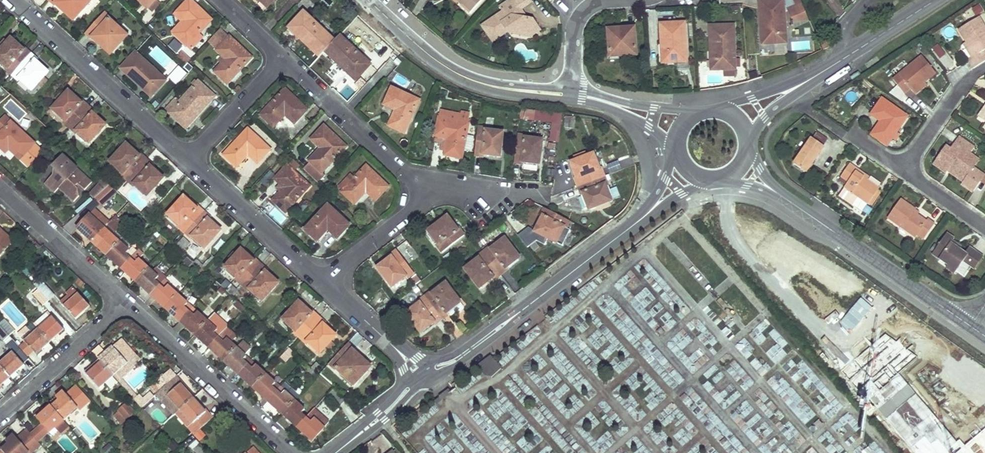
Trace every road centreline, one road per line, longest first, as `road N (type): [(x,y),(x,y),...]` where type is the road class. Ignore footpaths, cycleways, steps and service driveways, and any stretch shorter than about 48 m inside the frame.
road 1 (residential): [(186,158),(13,0)]
road 2 (tertiary): [(971,327),(781,192)]
road 3 (tertiary): [(369,0),(423,50),(472,80),(569,95)]
road 4 (residential): [(292,452),(127,304)]
road 5 (residential): [(284,57),(421,190)]
road 6 (residential): [(322,279),(186,158)]
road 7 (residential): [(127,304),(0,188)]
road 8 (residential): [(0,416),(127,304)]
road 9 (tertiary): [(645,216),(528,305)]
road 10 (residential): [(186,158),(284,57)]
road 11 (residential): [(421,190),(417,205),(322,279)]
road 12 (tertiary): [(424,381),(504,331),(528,305)]
road 13 (residential): [(569,95),(576,22),(591,5),(620,0)]
road 14 (tertiary): [(528,305),(425,367)]

